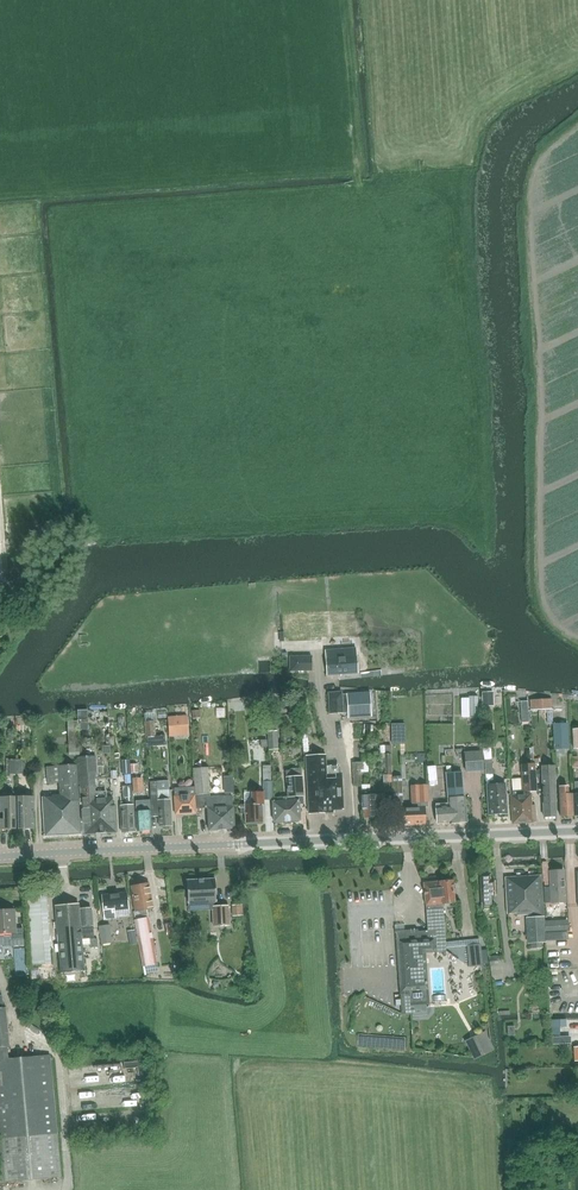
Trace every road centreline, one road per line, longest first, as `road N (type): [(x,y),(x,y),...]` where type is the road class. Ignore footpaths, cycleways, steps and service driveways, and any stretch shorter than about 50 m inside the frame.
road 1 (tertiary): [(239,846),(577,831)]
road 2 (track): [(0,974),(14,1017),(60,1052),(65,1189)]
road 3 (tertiary): [(239,846),(0,857)]

